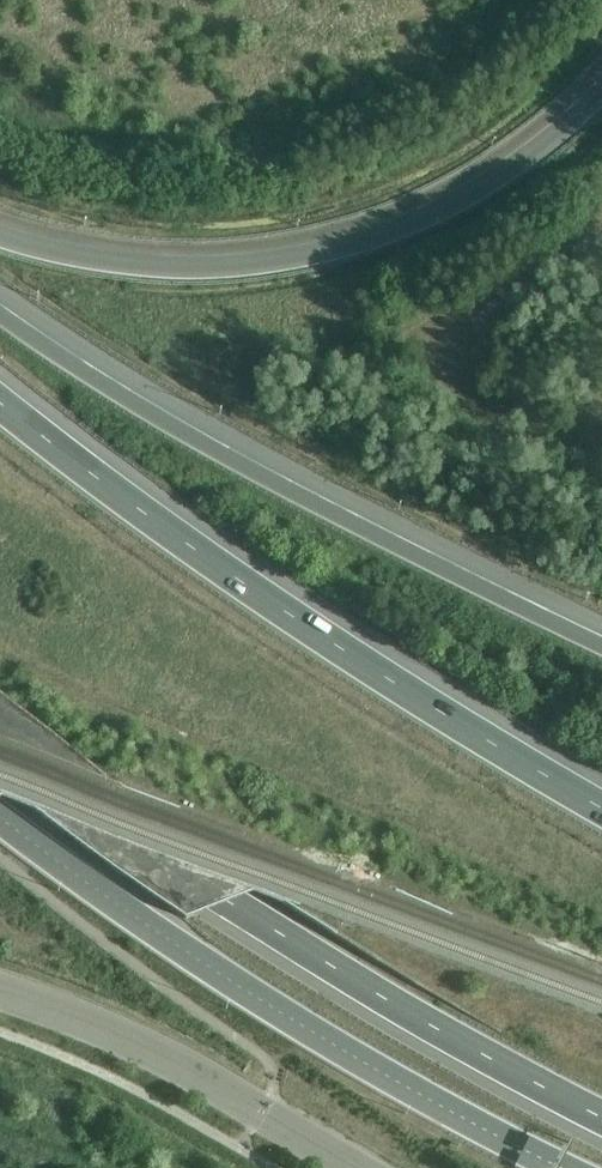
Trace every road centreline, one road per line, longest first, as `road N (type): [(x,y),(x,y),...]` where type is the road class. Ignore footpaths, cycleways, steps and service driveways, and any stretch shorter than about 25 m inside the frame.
road 1 (motorway): [(601,810),(252,591),(0,405)]
road 2 (motorway): [(0,733),(233,905),(457,1042),(601,1118)]
road 3 (motorway): [(601,646),(261,477),(0,314)]
road 4 (motorway): [(0,811),(321,1029),(579,1167)]
road 5 (motorway): [(601,91),(567,127),(470,198),(340,252),(173,266),(0,237)]
road 6 (tertiary): [(0,991),(112,1033),(352,1167)]

